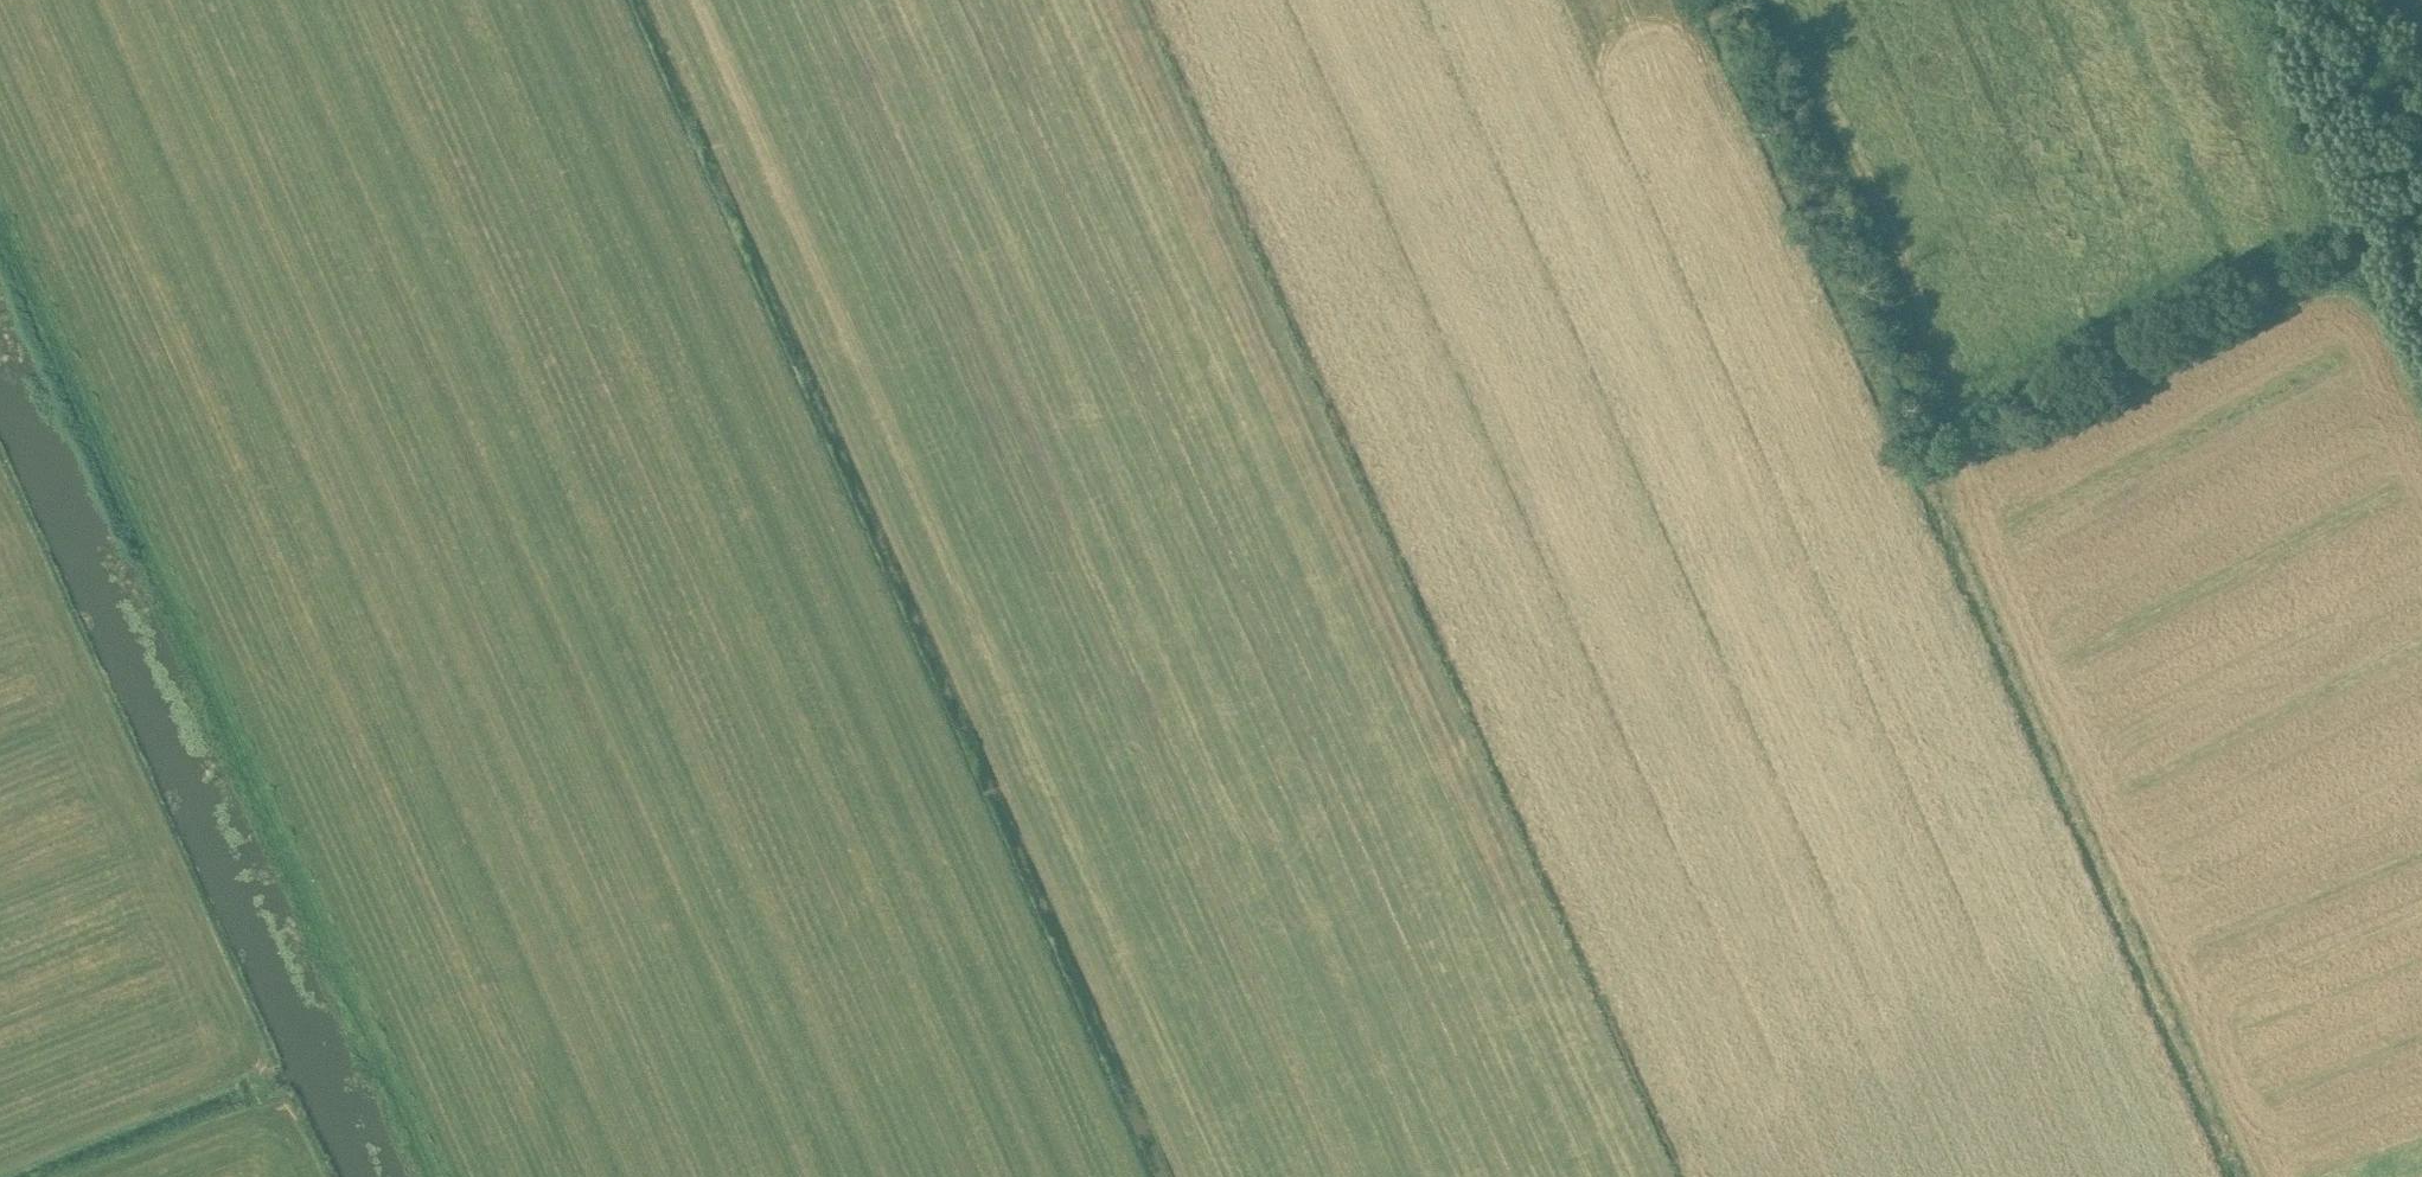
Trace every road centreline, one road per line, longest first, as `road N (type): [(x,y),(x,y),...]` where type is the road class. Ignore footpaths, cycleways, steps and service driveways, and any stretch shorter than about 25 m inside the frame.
road 1 (track): [(0,234),(432,1176)]

